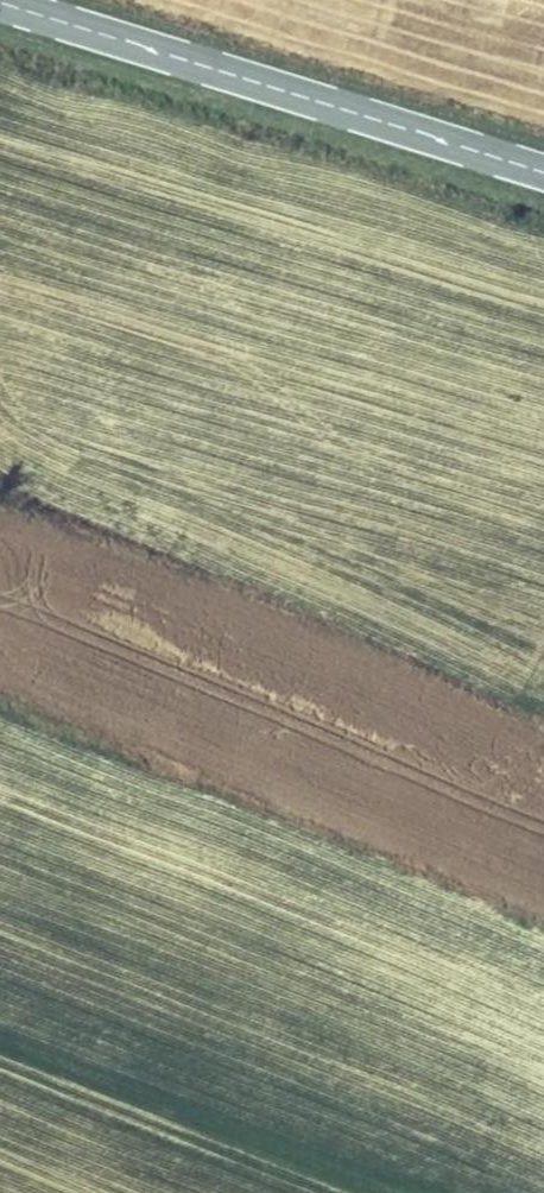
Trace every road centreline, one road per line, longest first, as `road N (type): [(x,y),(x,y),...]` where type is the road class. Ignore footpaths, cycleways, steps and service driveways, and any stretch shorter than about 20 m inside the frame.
road 1 (tertiary): [(0,0),(543,172)]

